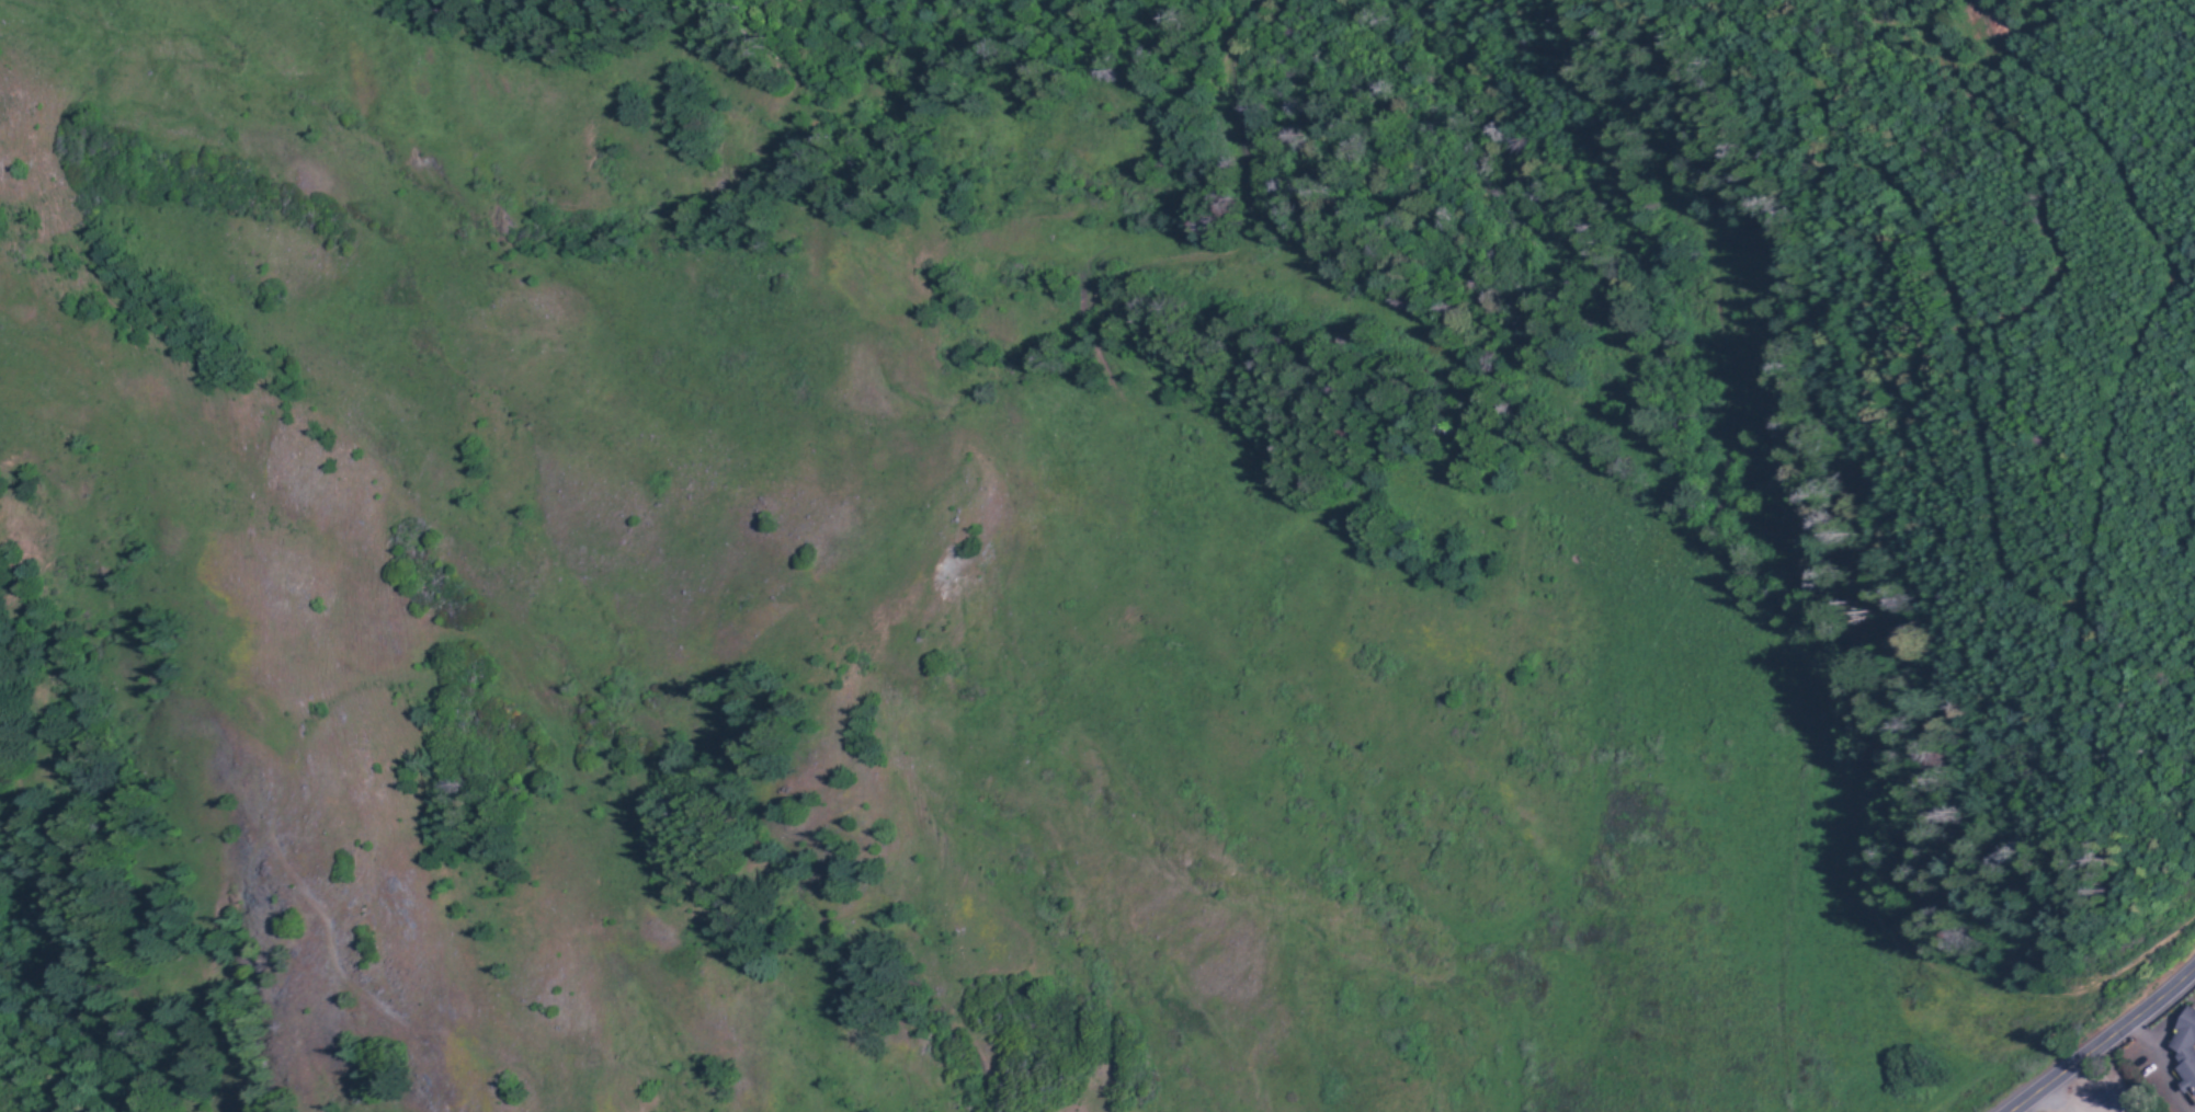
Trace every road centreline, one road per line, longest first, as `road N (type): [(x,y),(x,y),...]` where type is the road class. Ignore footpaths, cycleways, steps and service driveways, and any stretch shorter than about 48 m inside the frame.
road 1 (secondary): [(2014,1111),(2194,974)]

